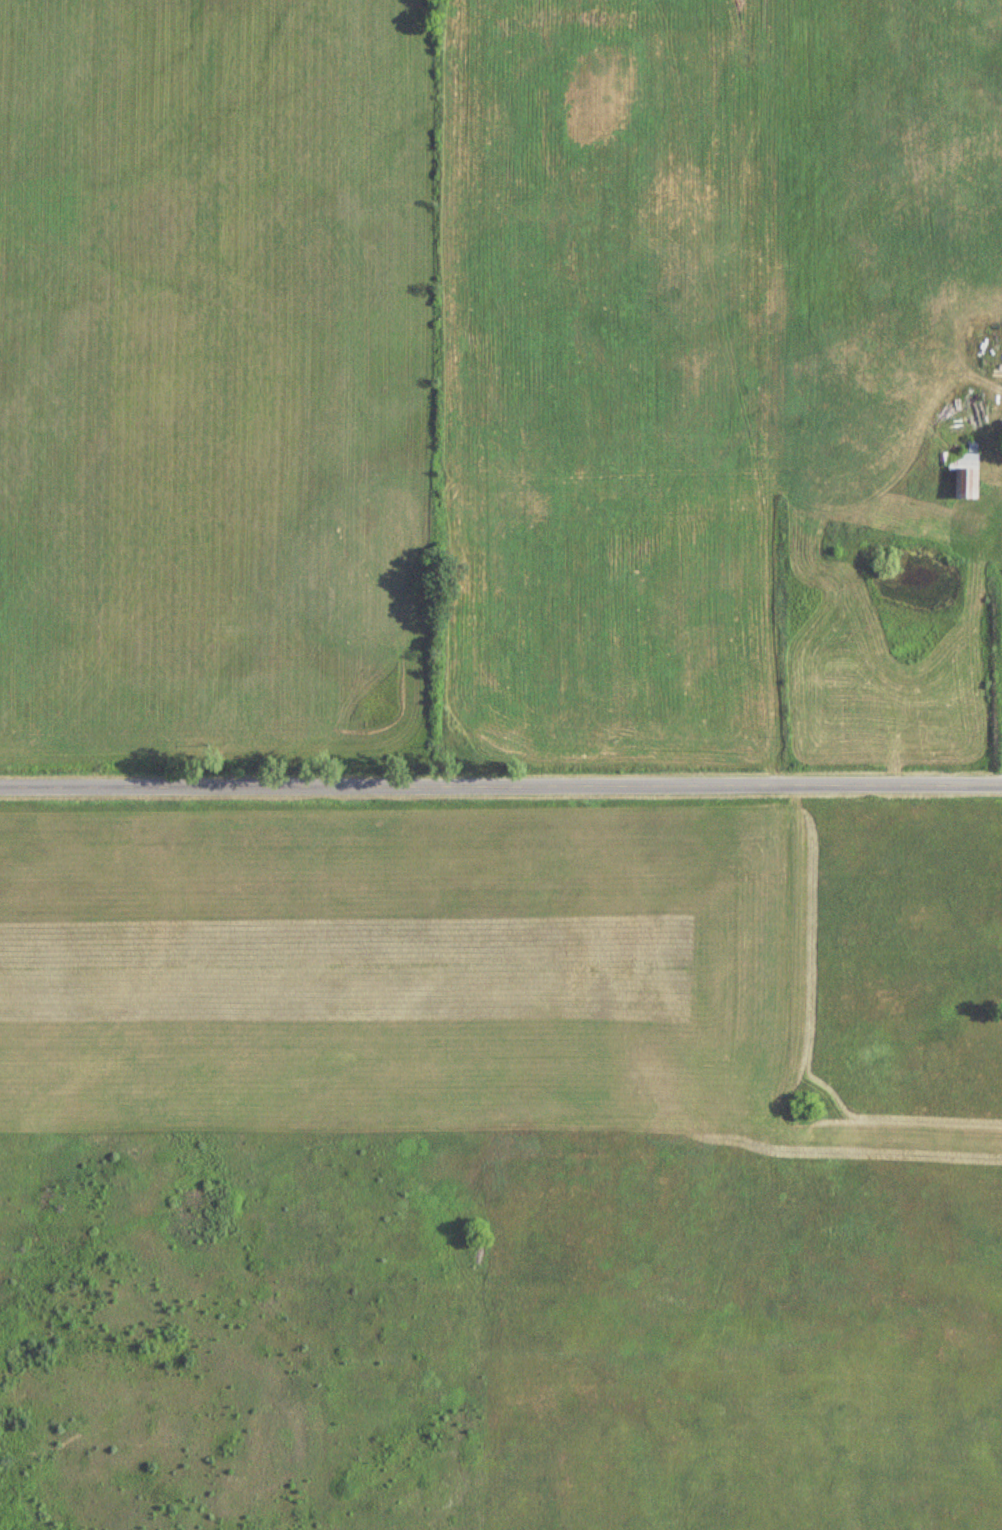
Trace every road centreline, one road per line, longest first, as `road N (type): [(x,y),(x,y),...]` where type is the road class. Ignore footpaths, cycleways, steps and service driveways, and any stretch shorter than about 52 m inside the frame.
road 1 (residential): [(1001,785),(0,787)]

